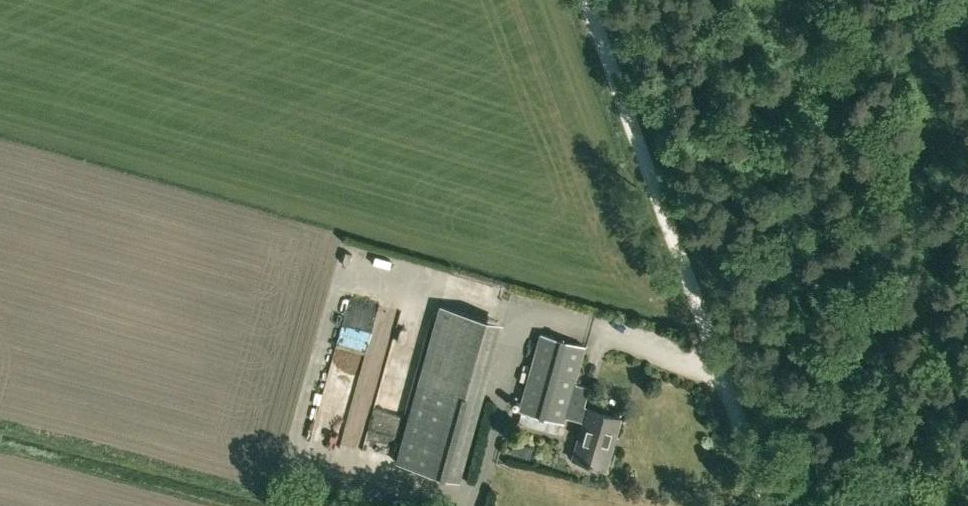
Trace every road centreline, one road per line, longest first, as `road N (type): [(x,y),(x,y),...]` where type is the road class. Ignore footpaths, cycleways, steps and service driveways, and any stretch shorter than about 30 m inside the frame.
road 1 (unclassified): [(768,505),(585,0)]

